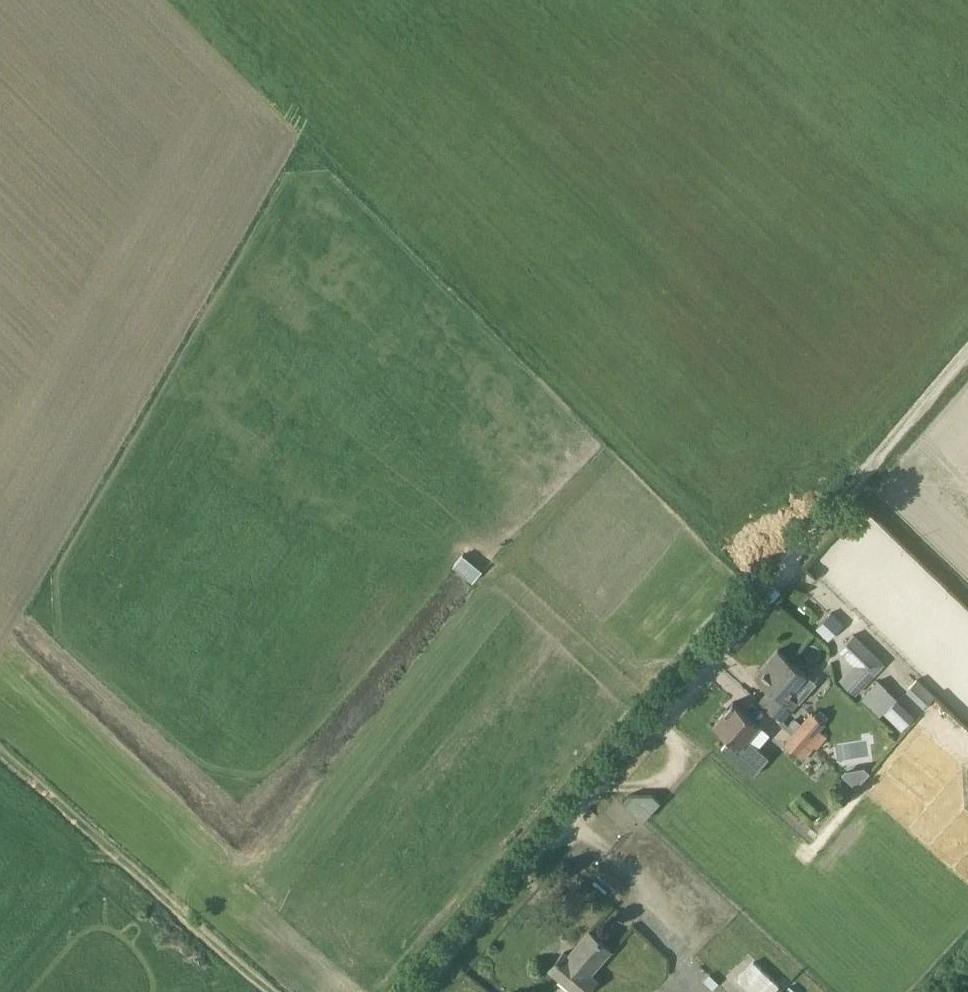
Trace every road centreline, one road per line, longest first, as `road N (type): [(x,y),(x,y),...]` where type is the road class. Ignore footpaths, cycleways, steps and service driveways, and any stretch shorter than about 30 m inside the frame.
road 1 (unclassified): [(415,991),(862,477)]
road 2 (track): [(967,346),(862,477)]

